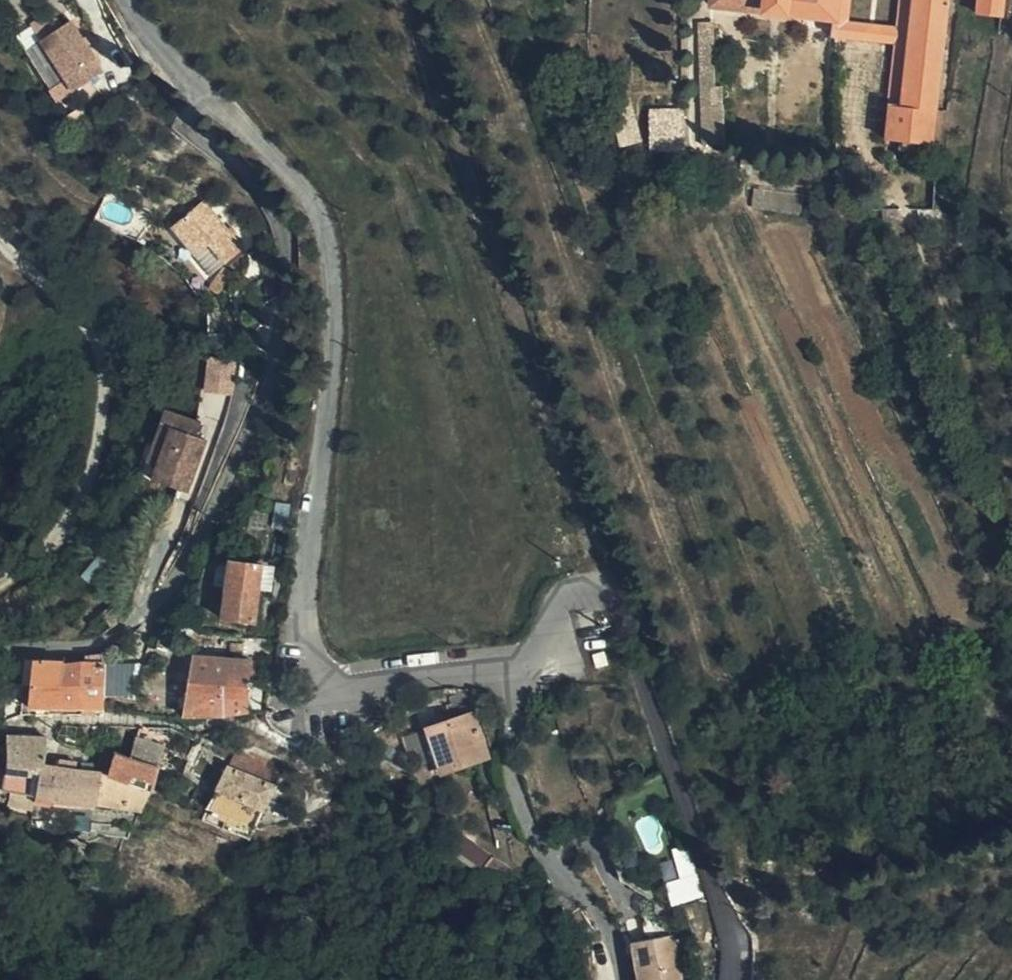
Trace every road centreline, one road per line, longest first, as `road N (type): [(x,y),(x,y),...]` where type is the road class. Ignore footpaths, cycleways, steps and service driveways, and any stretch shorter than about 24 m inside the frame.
road 1 (residential): [(127,0),(155,43),(311,199),(329,252),(332,305),(305,568),(322,682),(423,677)]
road 2 (residential): [(727,979),(730,937),(606,598),(579,589),(556,608),(545,647),(517,666)]
road 3 (track): [(0,216),(86,329),(100,379),(94,446),(65,531),(0,601)]
road 4 (residential): [(517,666),(510,762),(535,831),(604,930),(615,979)]

